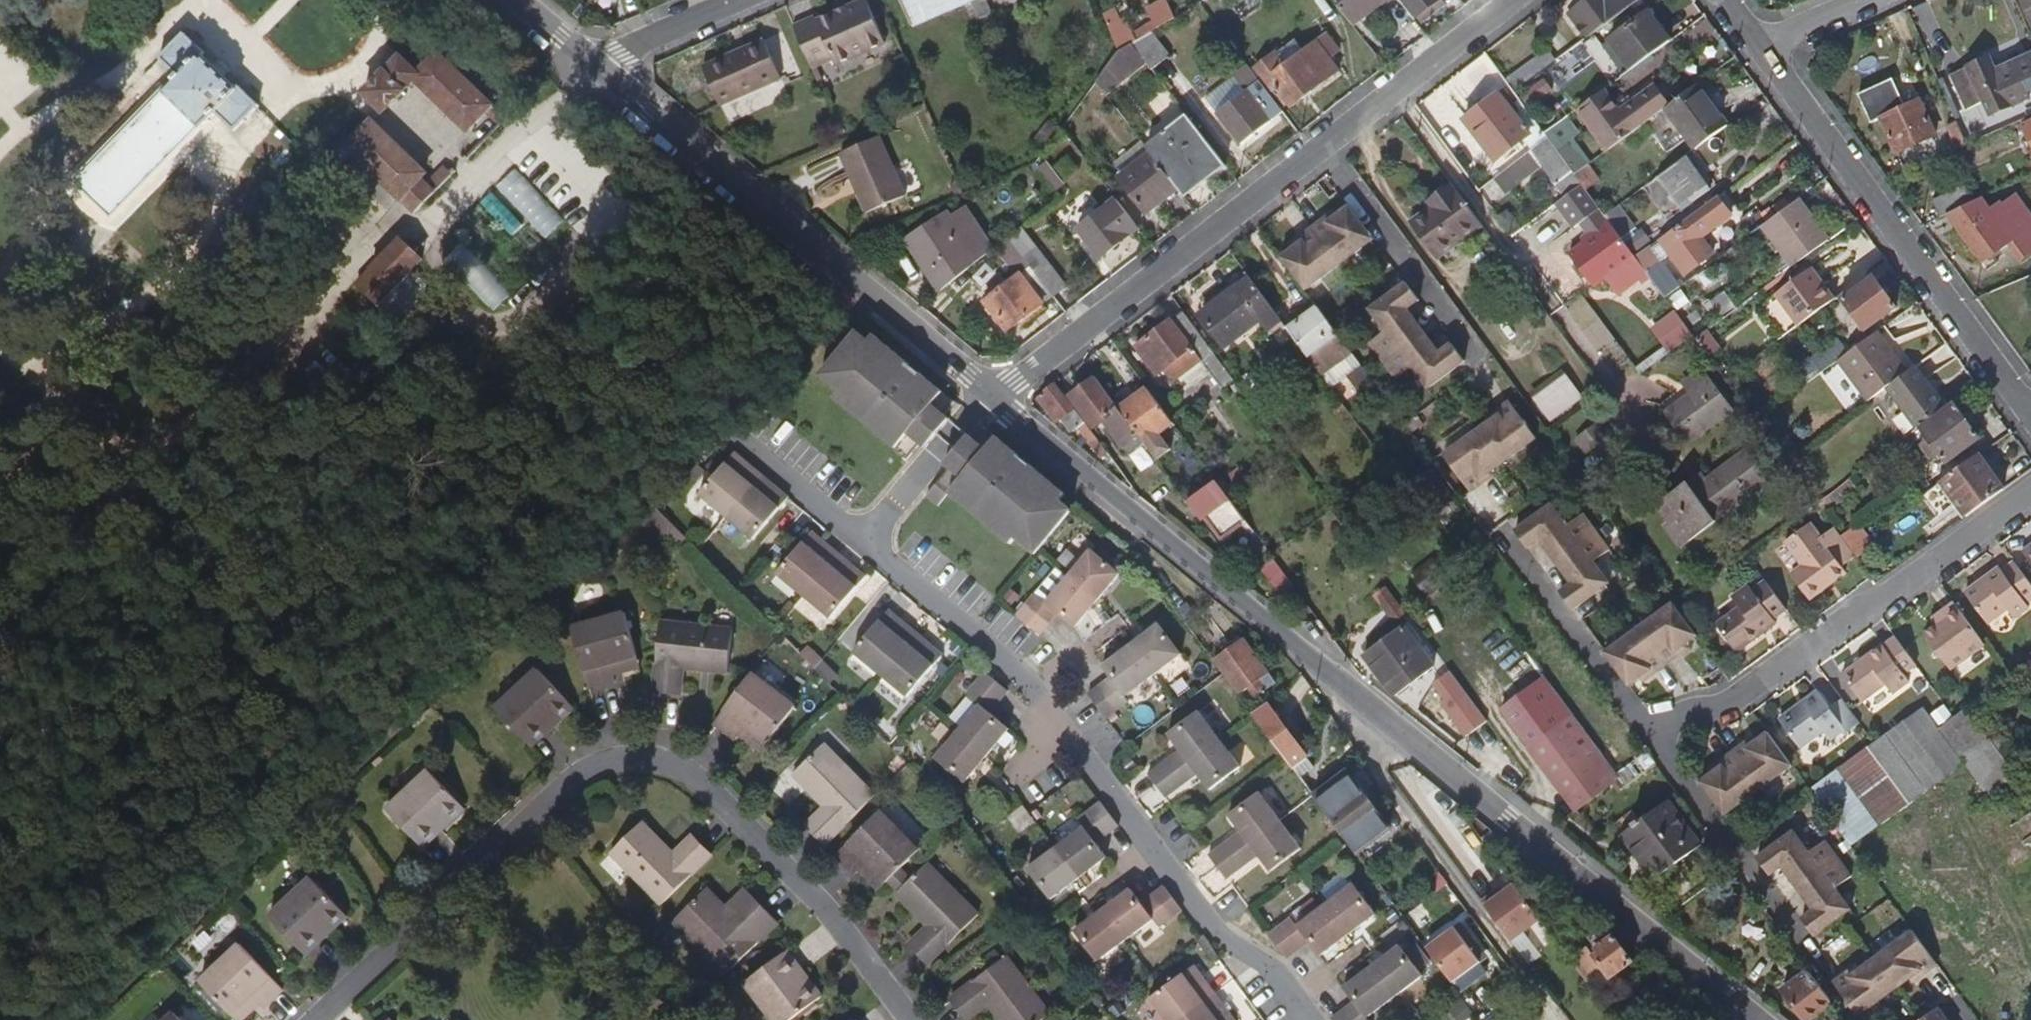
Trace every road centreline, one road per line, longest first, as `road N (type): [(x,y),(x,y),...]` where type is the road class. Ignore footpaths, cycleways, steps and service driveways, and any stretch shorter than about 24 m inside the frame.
road 1 (residential): [(994,397),(1756,1019)]
road 2 (residential): [(917,1019),(842,916),(667,743),(644,738),(581,770),(315,1019)]
road 3 (residential): [(862,539),(1029,679),(1230,946),(1283,978),(1312,1019)]
road 4 (residential): [(994,397),(1513,0)]
road 5 (residential): [(598,69),(994,397)]
road 6 (residential): [(1648,739),(1772,674),(2030,495)]
road 7 (residential): [(1757,48),(2030,410)]
road 8 (track): [(1326,670),(1368,761),(1558,1019)]
road 9 (residential): [(1648,739),(1803,951)]
road 10 (residential): [(1507,545),(1648,739)]
road 11 (residential): [(862,539),(994,397)]
road 12 (residential): [(753,0),(598,69)]
road 13 (residential): [(749,444),(862,539)]

